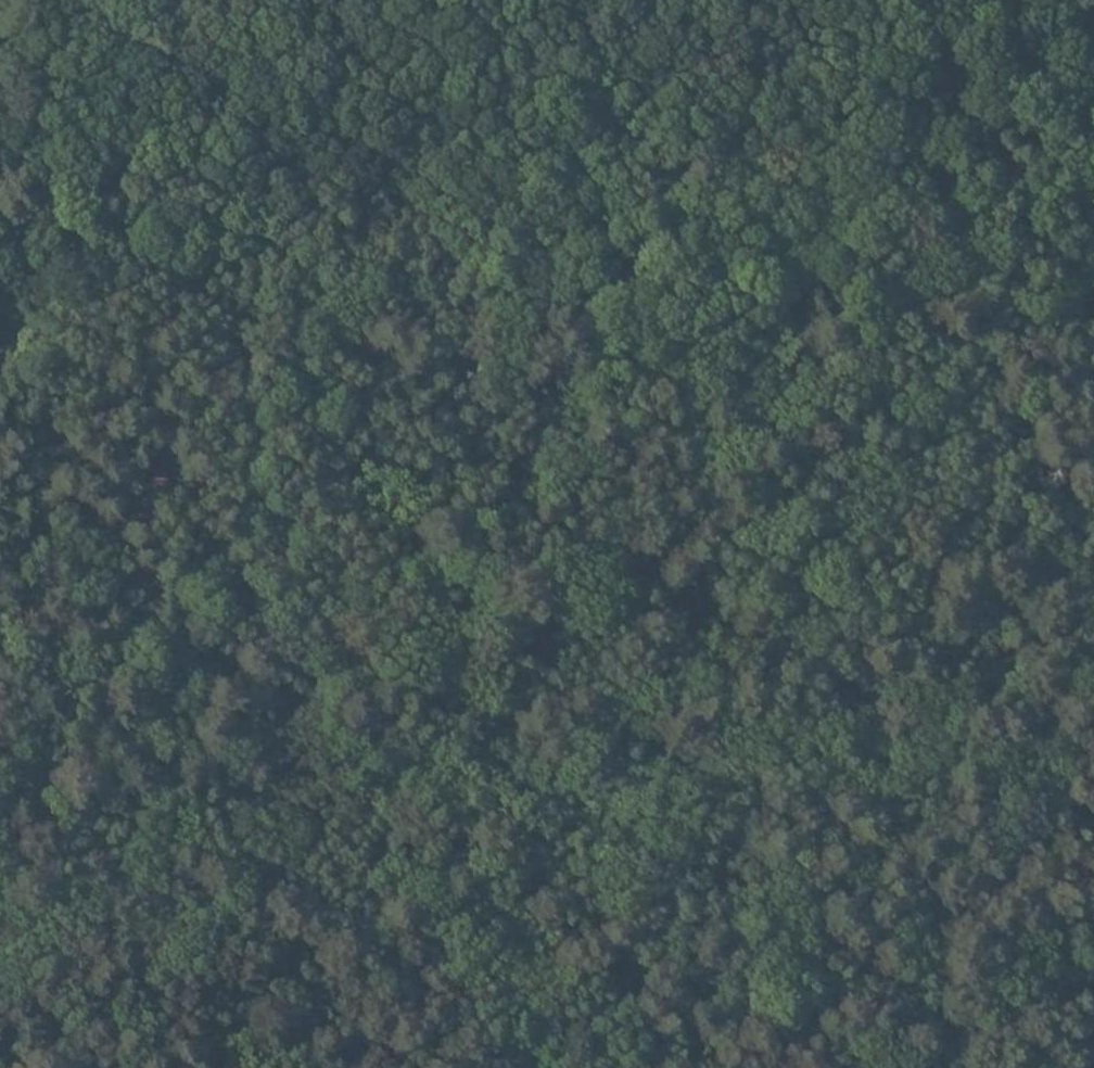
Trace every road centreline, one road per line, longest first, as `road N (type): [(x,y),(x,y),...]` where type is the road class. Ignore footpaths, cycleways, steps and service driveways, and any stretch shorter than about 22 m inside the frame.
road 1 (track): [(0,225),(74,176),(251,0)]

